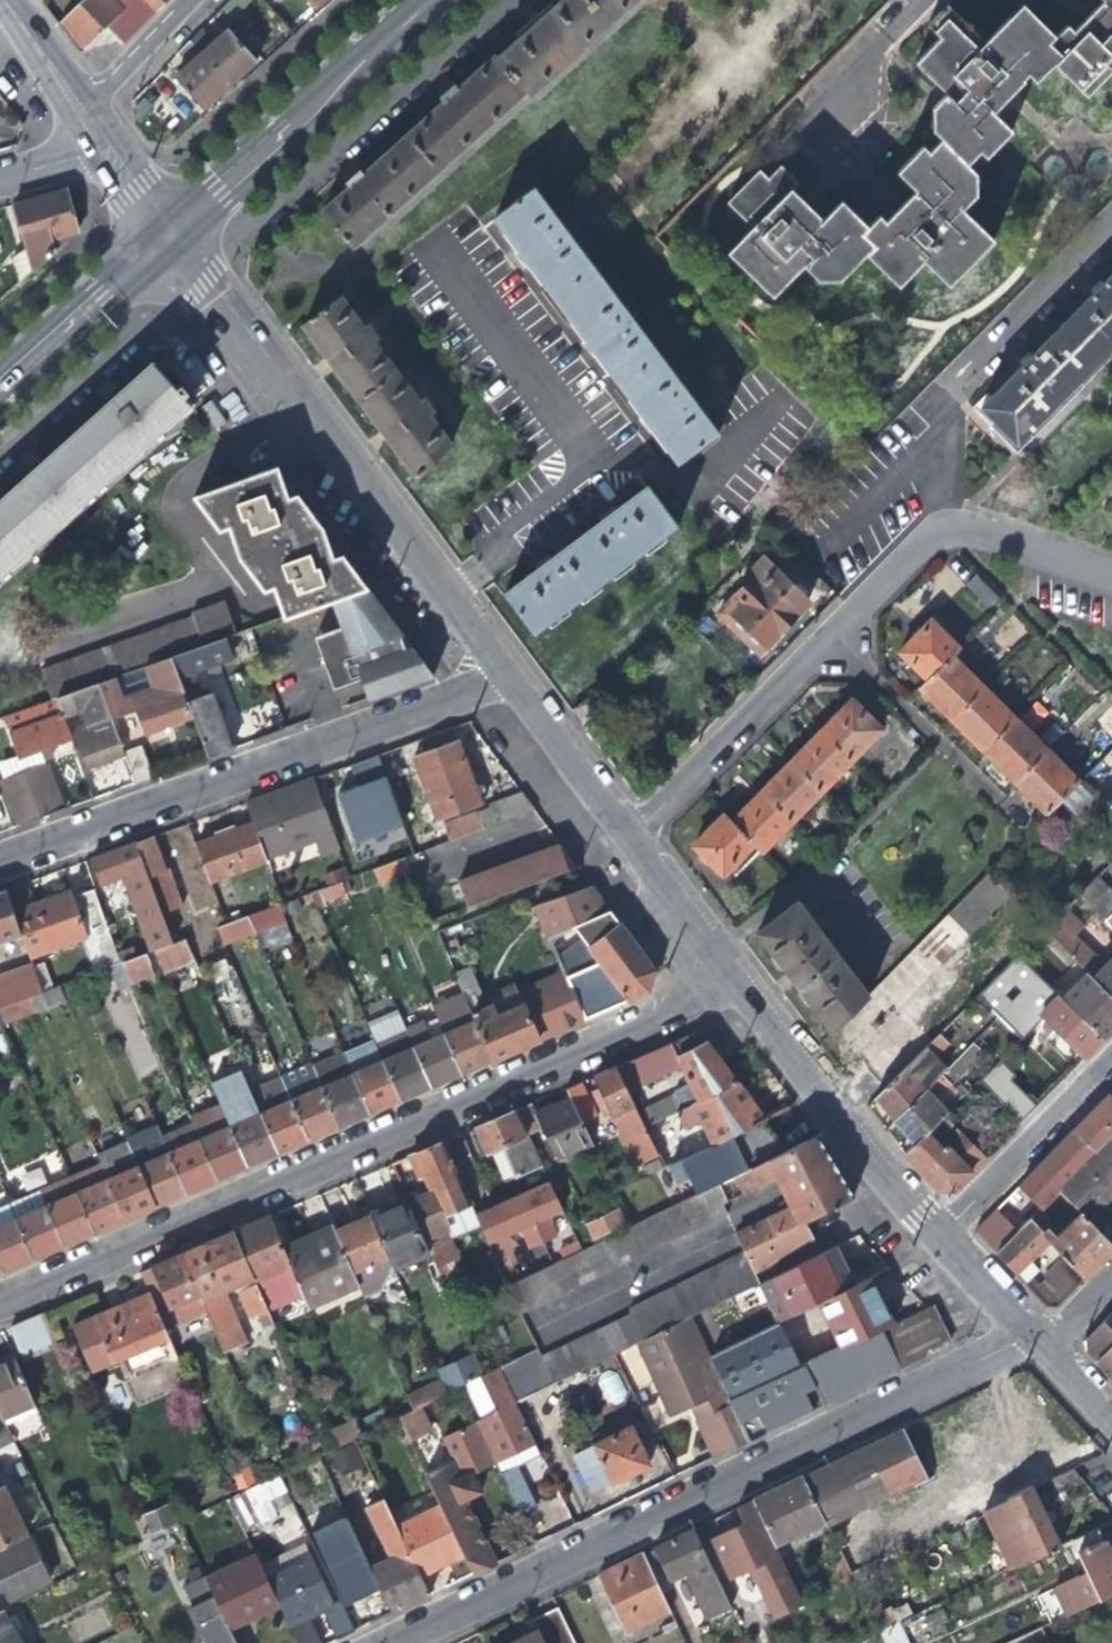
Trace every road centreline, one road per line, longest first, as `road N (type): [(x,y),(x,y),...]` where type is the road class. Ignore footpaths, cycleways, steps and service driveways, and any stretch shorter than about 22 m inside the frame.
road 1 (residential): [(727,982),(0,1293)]
road 2 (residential): [(378,1642),(1024,1336)]
road 3 (residential): [(506,674),(164,243)]
road 4 (residential): [(506,674),(0,854)]
road 5 (secondary): [(426,0),(164,243)]
road 6 (residential): [(937,1237),(727,982)]
road 7 (residential): [(1111,224),(930,420),(920,477)]
road 8 (residential): [(624,838),(830,637)]
road 9 (residential): [(937,1237),(1111,1059)]
road 10 (residential): [(830,637),(994,797)]
road 11 (secondary): [(164,243),(0,389)]
road 12 (residential): [(624,838),(506,674)]
road 13 (residential): [(727,982),(624,838)]
road 14 (residential): [(947,524),(1111,572)]
road 15 (residential): [(830,637),(947,524)]
road 16 (residential): [(74,110),(182,0)]
road 17 (residential): [(1024,1336),(937,1237)]
road 18 (residential): [(74,110),(0,2)]

